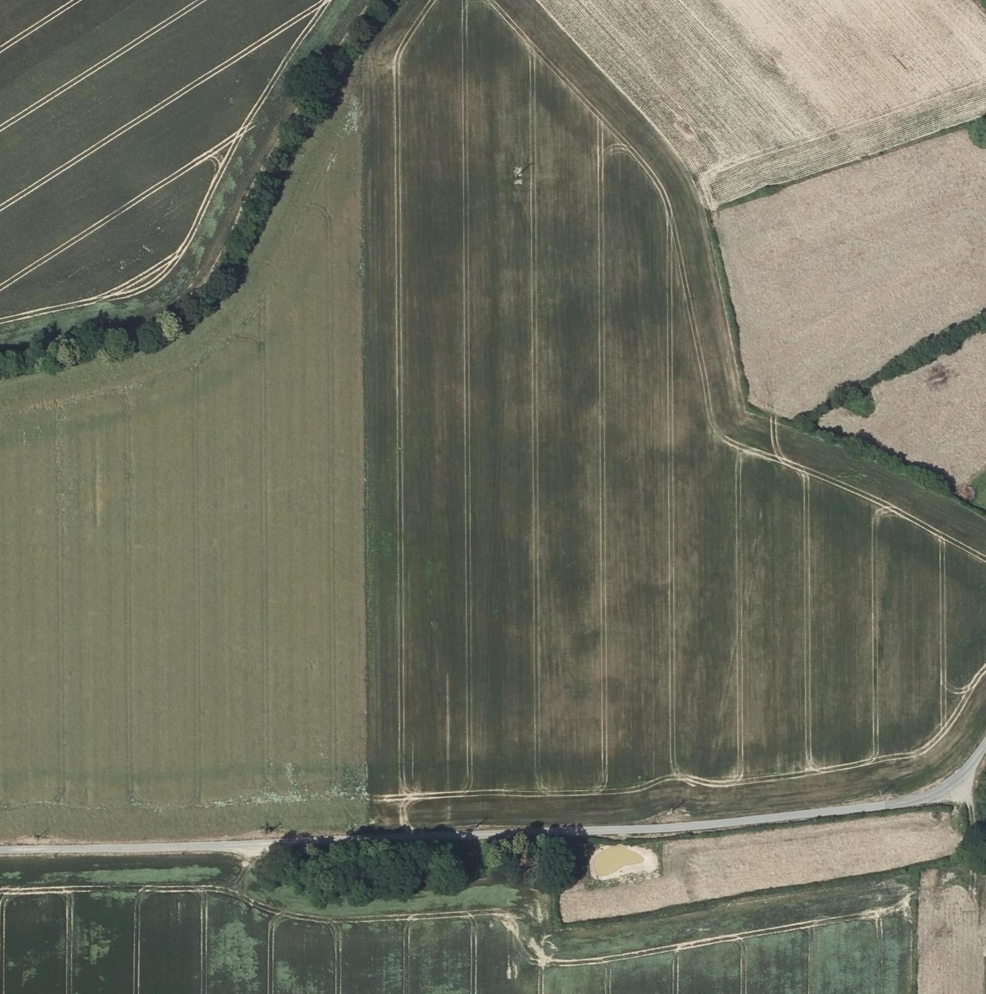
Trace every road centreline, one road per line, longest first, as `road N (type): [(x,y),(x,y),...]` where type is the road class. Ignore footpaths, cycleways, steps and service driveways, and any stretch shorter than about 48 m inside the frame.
road 1 (unclassified): [(985,739),(956,774),(904,801),(759,819),(0,843)]
road 2 (track): [(956,774),(968,821),(980,993)]

